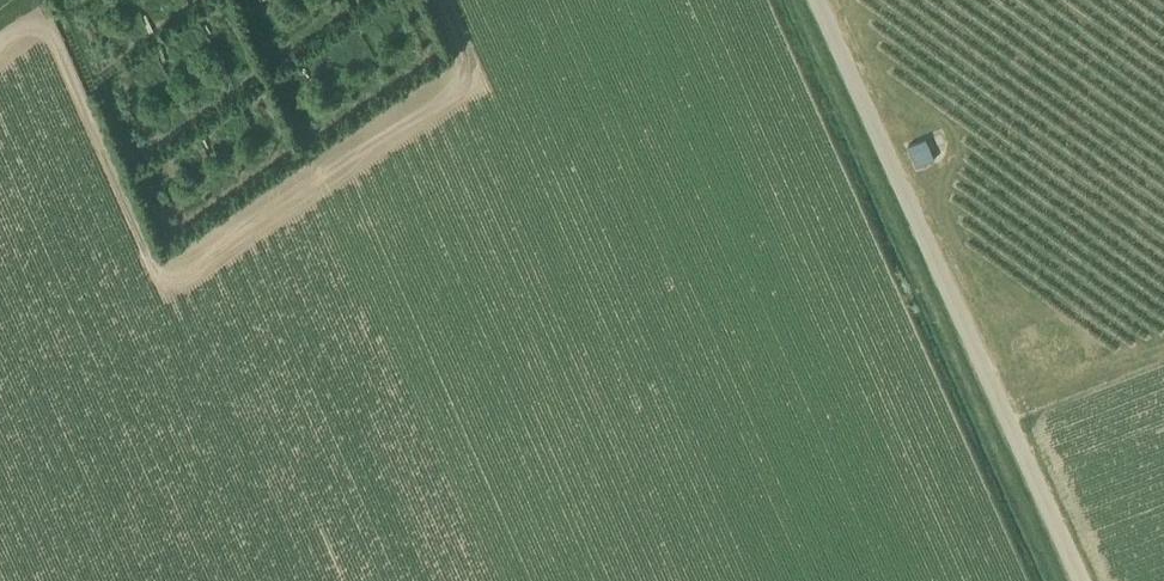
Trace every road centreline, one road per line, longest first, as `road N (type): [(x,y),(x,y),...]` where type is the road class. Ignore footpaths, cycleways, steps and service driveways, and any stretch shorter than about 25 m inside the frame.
road 1 (unclassified): [(1074,580),(811,0)]

